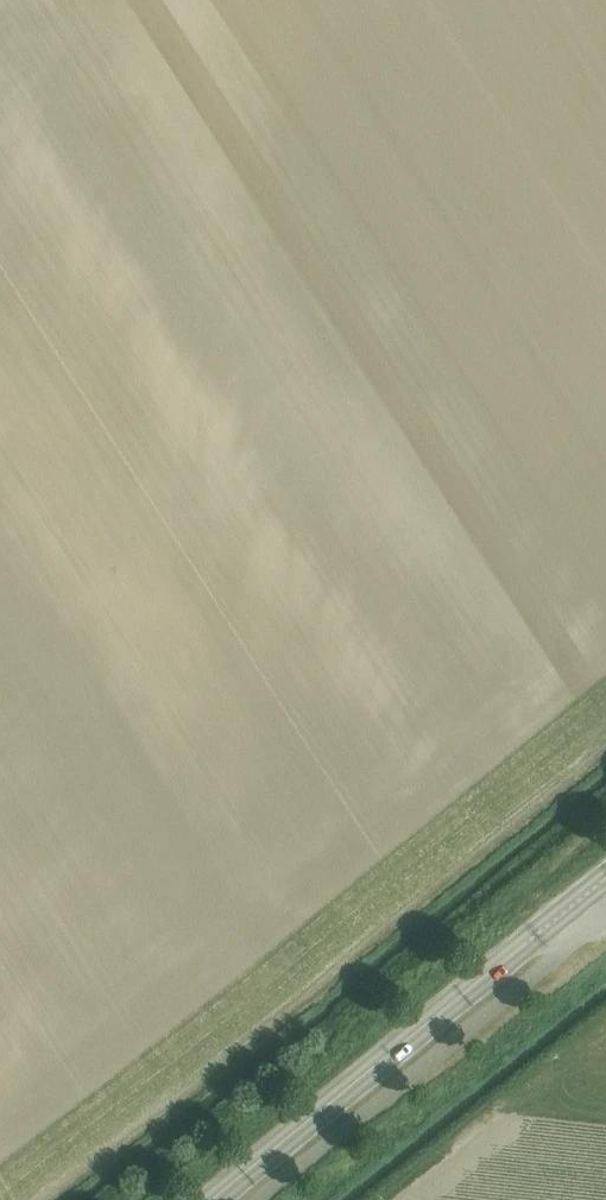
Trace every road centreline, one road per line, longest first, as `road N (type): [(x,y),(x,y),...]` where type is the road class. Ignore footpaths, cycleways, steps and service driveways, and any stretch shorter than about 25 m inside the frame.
road 1 (secondary): [(214,1199),(605,879)]
road 2 (track): [(539,932),(551,886),(605,825)]

